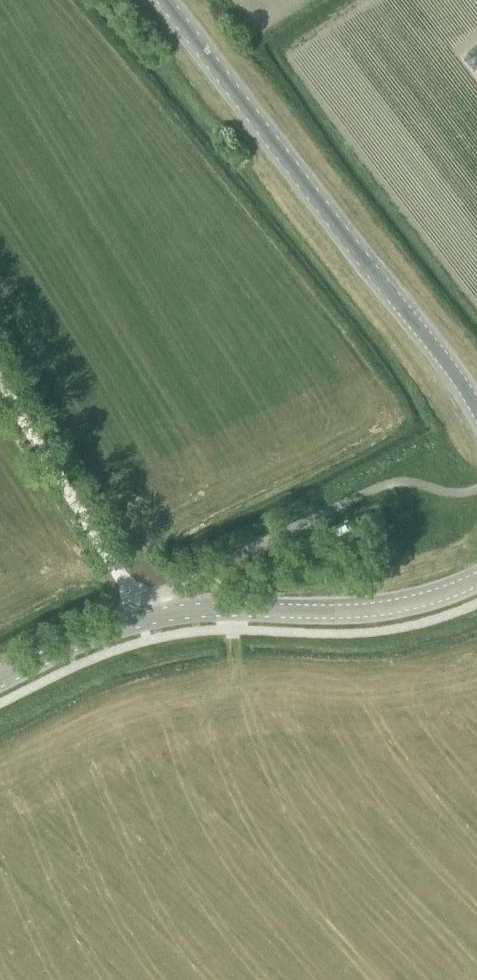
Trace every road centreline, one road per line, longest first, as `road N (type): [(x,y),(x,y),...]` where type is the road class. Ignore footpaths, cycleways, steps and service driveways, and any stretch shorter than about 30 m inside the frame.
road 1 (secondary): [(476,406),(165,0)]
road 2 (tertiary): [(0,680),(154,618),(371,610),(476,580)]

